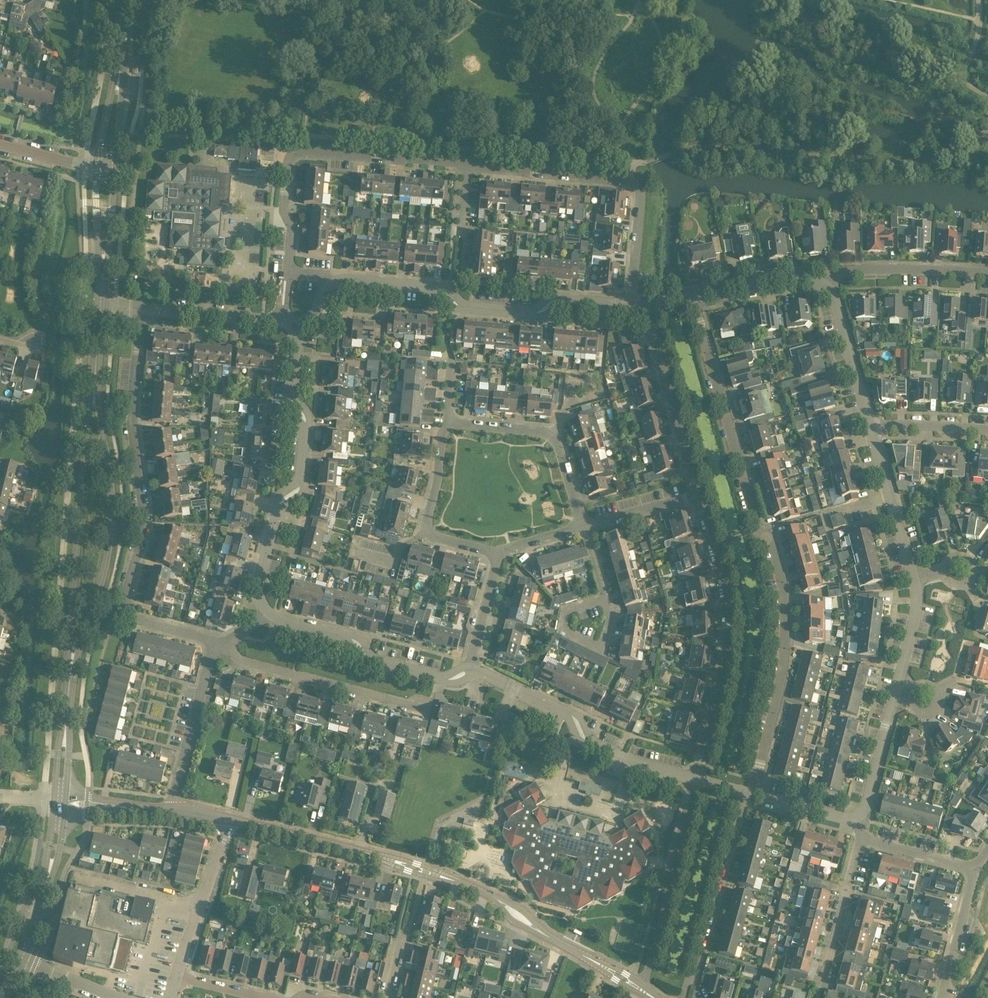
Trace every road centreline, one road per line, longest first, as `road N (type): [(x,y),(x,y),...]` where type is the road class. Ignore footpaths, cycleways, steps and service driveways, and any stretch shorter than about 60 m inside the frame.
road 1 (residential): [(693,298),(759,532),(775,543),(785,588),(785,661),(754,796)]
road 2 (tertiary): [(641,990),(469,883),(232,819)]
road 3 (residential): [(222,644),(125,615),(145,523),(133,416),(141,310)]
road 4 (tertiary): [(72,666),(109,546),(94,353)]
road 5 (tertiary): [(94,353),(72,666)]
road 6 (residential): [(270,617),(259,586),(279,504),(300,487),(307,422),(292,400),(297,326)]
road 7 (residential): [(289,276),(292,231),(284,213),(294,153),(468,165)]
road 8 (residential): [(346,281),(441,290),(460,309),(539,316),(562,301),(631,308)]
road 9 (residential): [(631,308),(638,192),(631,181),(468,165)]
road 10 (residential): [(695,780),(720,677),(724,620),(696,498)]
road 11 (residential): [(695,780),(593,749),(573,717),(468,673)]
road 12 (residential): [(428,712),(240,660),(222,644)]
road 13 (residential): [(641,990),(695,780)]
road 14 (residential): [(468,673),(450,681),(371,662),(356,641),(270,617)]
road 15 (residential): [(742,793),(686,997)]
road 16 (residential): [(585,530),(549,434),(447,424)]
road 17 (residential): [(696,498),(645,309)]
road 18 (residential): [(497,554),(429,532),(447,424)]
road 19 (residential): [(170,808),(211,656),(222,644)]
road 20 (residential): [(987,274),(850,270),(828,284)]
road 21 (residential): [(821,997),(863,842)]
road 22 (residential): [(914,582),(874,432)]
road 23 (residential): [(874,432),(828,284)]
road 24 (residential): [(283,323),(141,310)]
road 25 (residential): [(693,298),(803,279),(828,284)]
road 26 (residential): [(856,824),(893,694)]
road 27 (residential): [(941,997),(976,871)]
road 28 (tertiary): [(97,168),(102,291)]
road 29 (tertiary): [(102,291),(116,169)]
road 30 (residential): [(468,673),(497,554)]
road 31 (residential): [(200,907),(82,880)]

